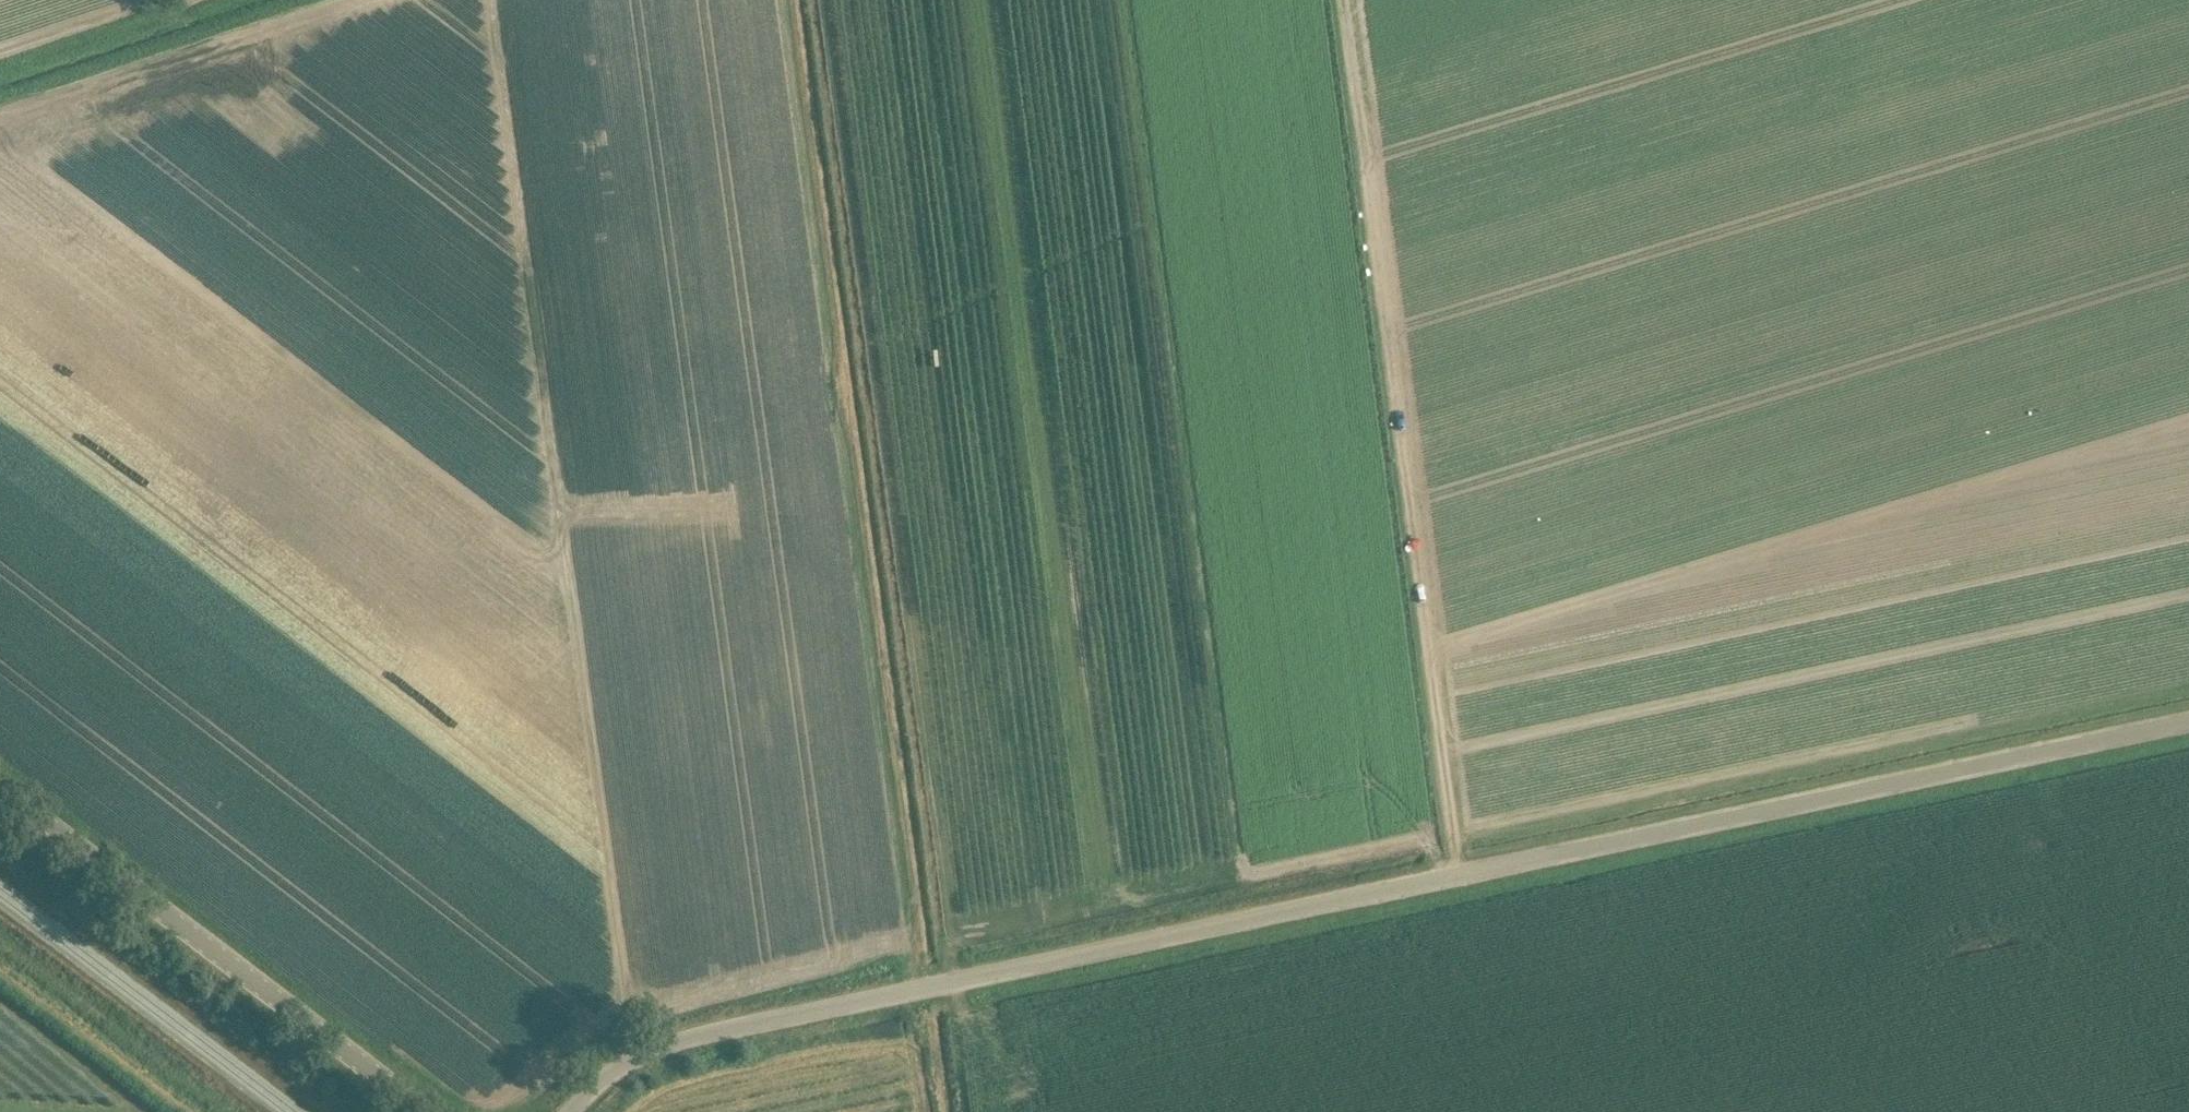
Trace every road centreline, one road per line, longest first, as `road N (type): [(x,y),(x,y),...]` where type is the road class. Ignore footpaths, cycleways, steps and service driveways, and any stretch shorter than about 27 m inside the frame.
road 1 (unclassified): [(571,1111),(623,1063),(677,1040),(2188,720)]
road 2 (unclassified): [(431,1111),(0,787)]

